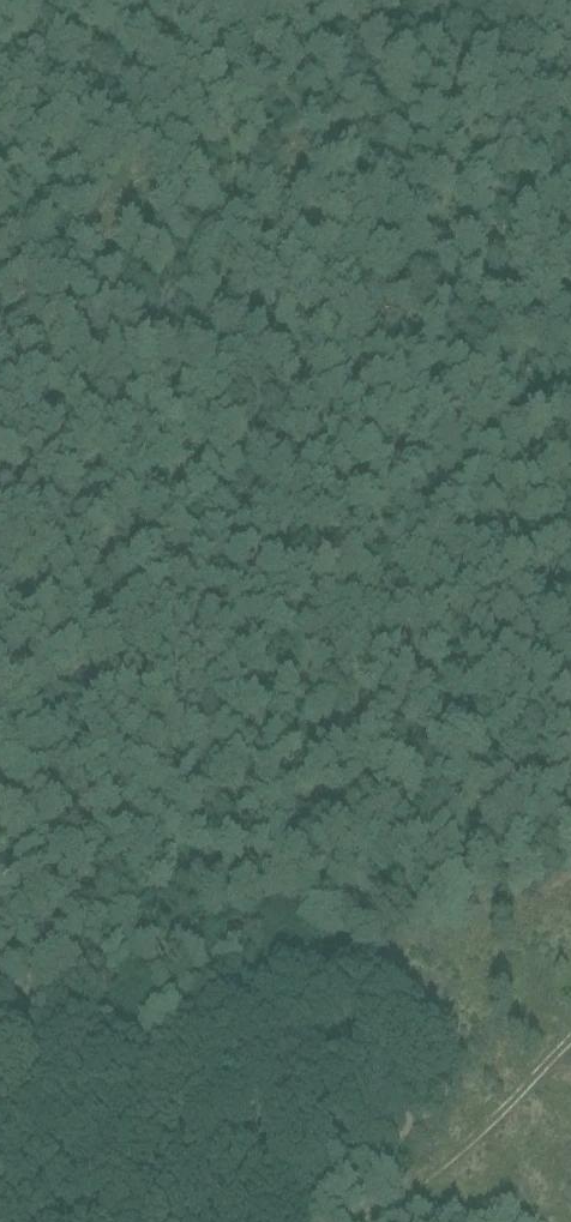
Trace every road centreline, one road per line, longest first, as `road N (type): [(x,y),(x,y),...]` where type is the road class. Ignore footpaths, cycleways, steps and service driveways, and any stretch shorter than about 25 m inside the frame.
road 1 (track): [(364,1221),(461,1154),(570,1042)]

